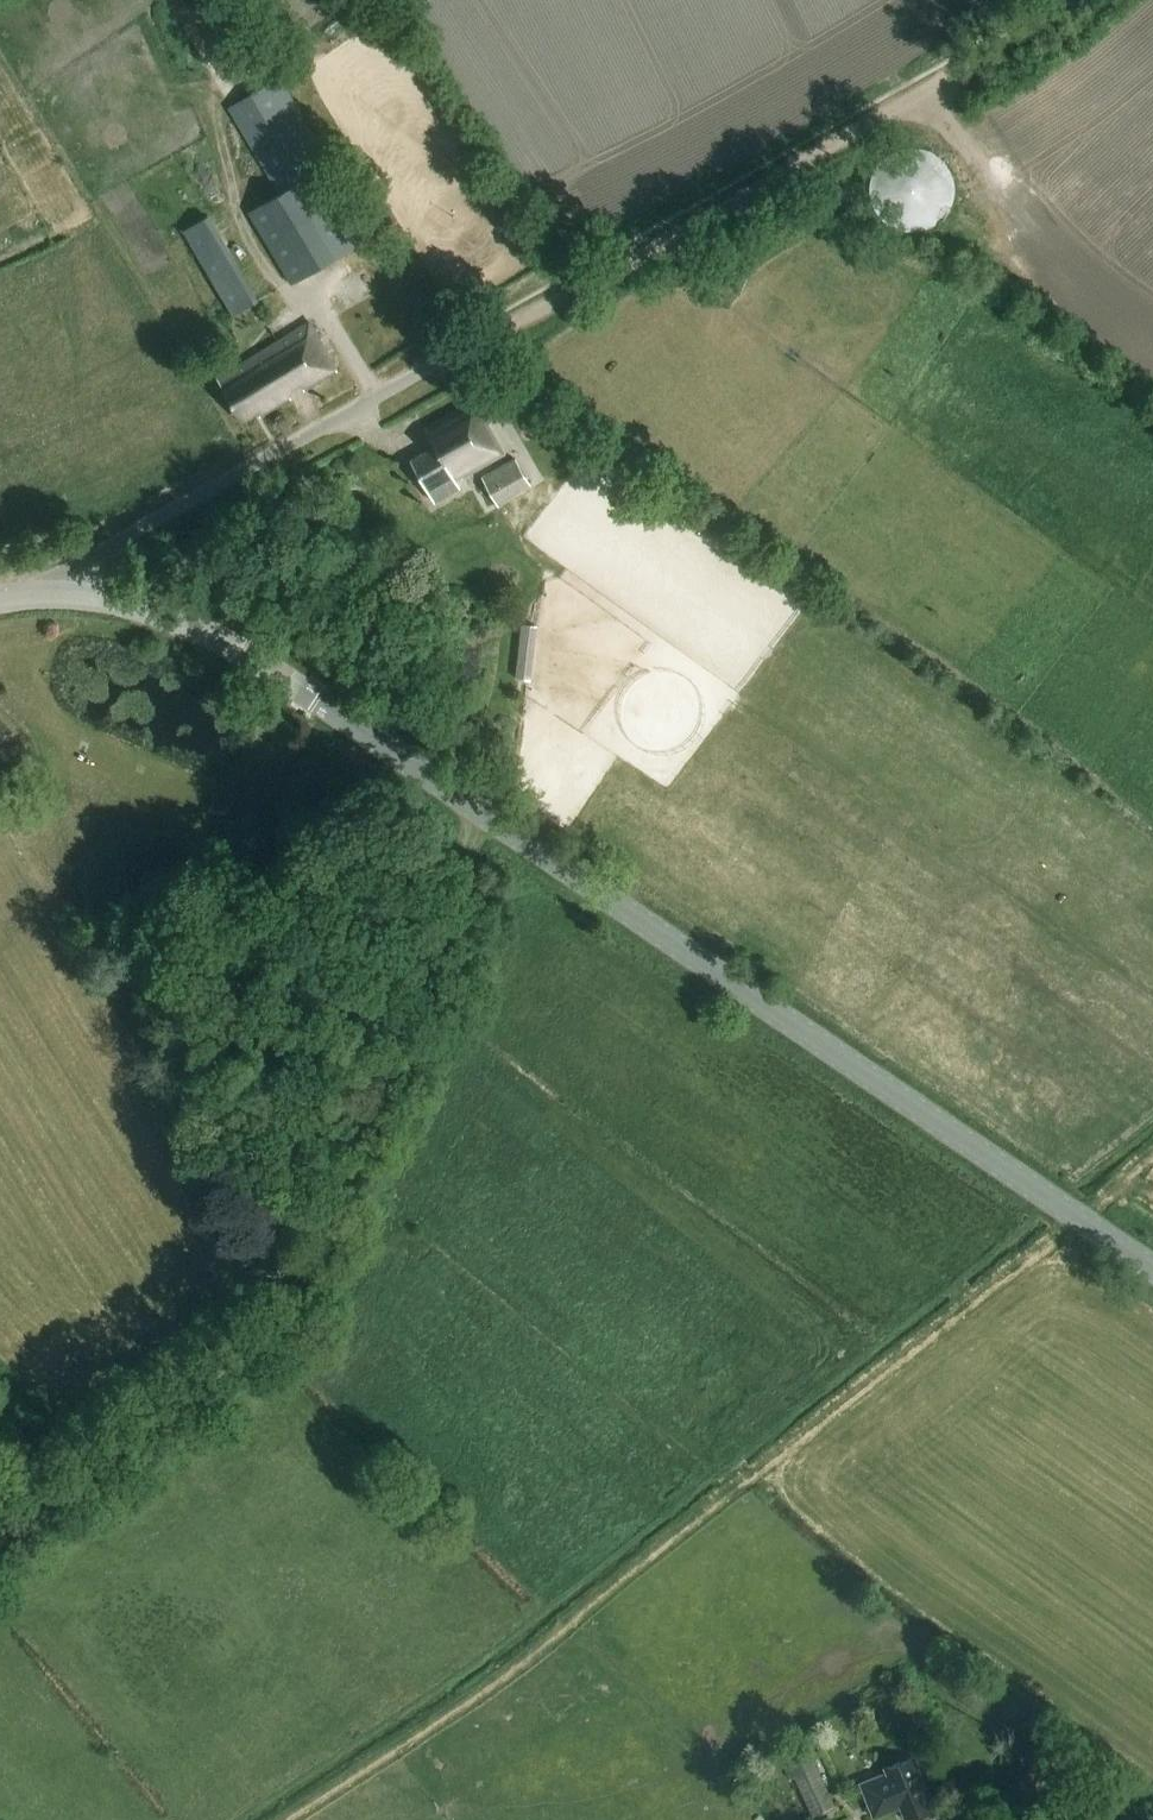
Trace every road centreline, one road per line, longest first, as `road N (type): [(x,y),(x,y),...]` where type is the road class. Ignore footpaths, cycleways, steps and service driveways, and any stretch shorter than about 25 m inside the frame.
road 1 (tertiary): [(1152,1270),(245,653),(159,612),(83,596)]
road 2 (track): [(279,1819),(507,1669),(1152,1159)]
road 3 (track): [(448,358),(915,99)]
road 4 (track): [(481,811),(304,1277)]
road 5 (residential): [(83,596),(94,567),(117,542),(448,358)]
road 6 (track): [(304,1277),(261,1332),(0,1535)]
road 7 (track): [(915,99),(1068,0)]

